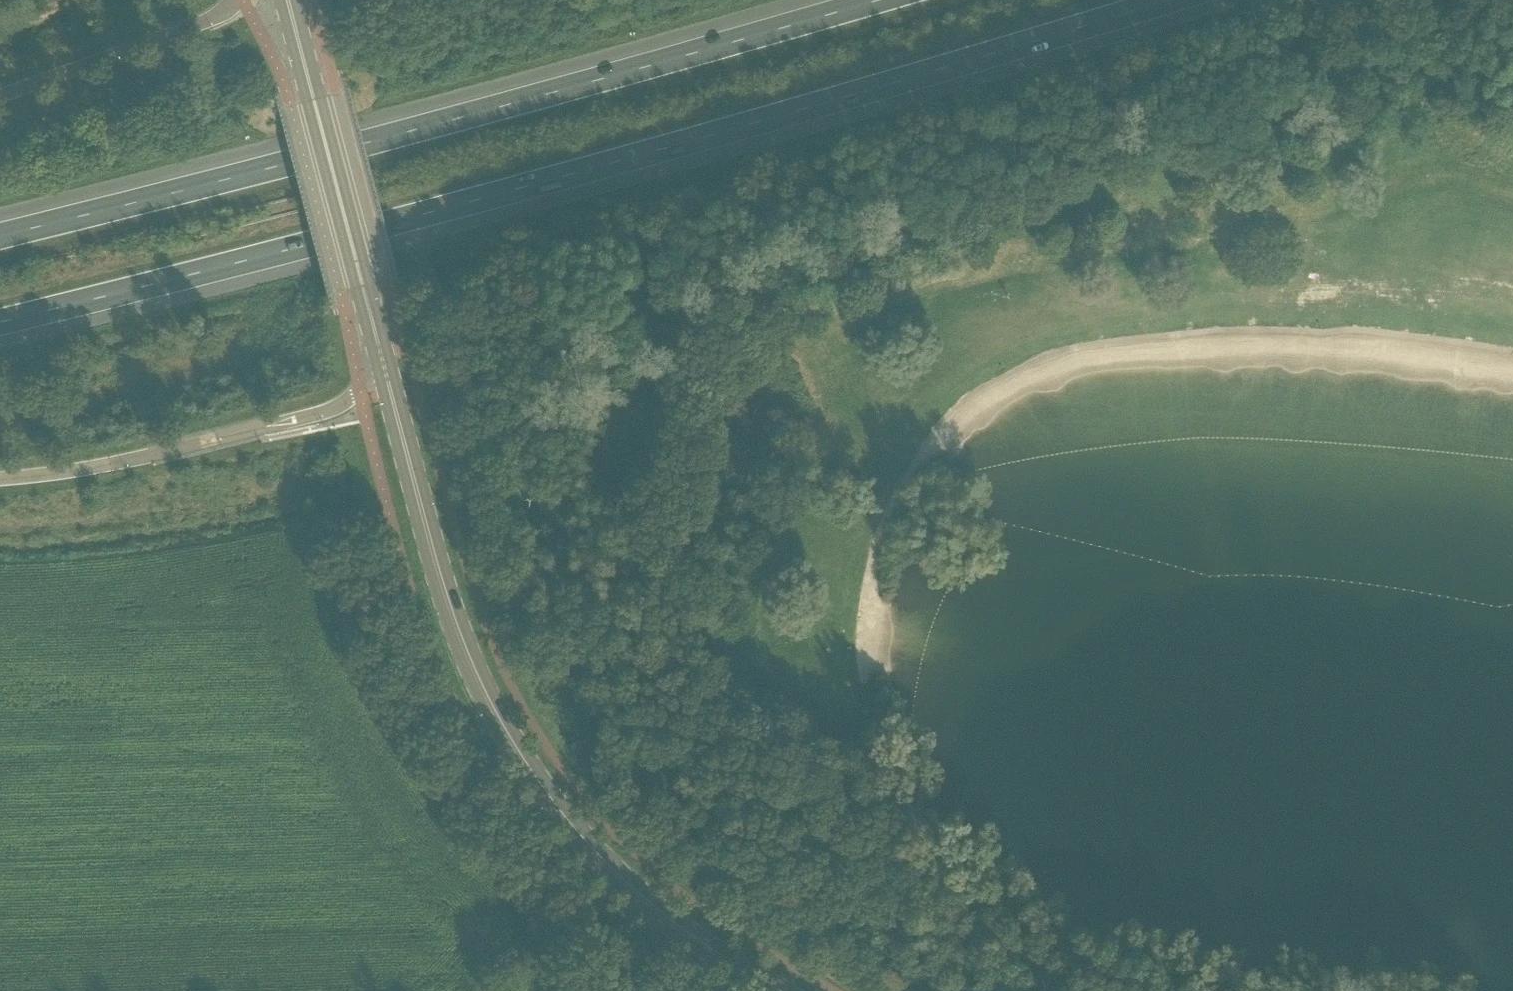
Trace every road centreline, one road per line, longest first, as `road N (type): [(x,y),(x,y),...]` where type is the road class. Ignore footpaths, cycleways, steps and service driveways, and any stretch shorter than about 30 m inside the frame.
road 1 (motorway): [(0,323),(527,193),(1182,0)]
road 2 (tertiary): [(779,990),(656,910),(600,857),(478,686),(421,505),(288,0)]
road 3 (motorway): [(892,0),(0,235)]

